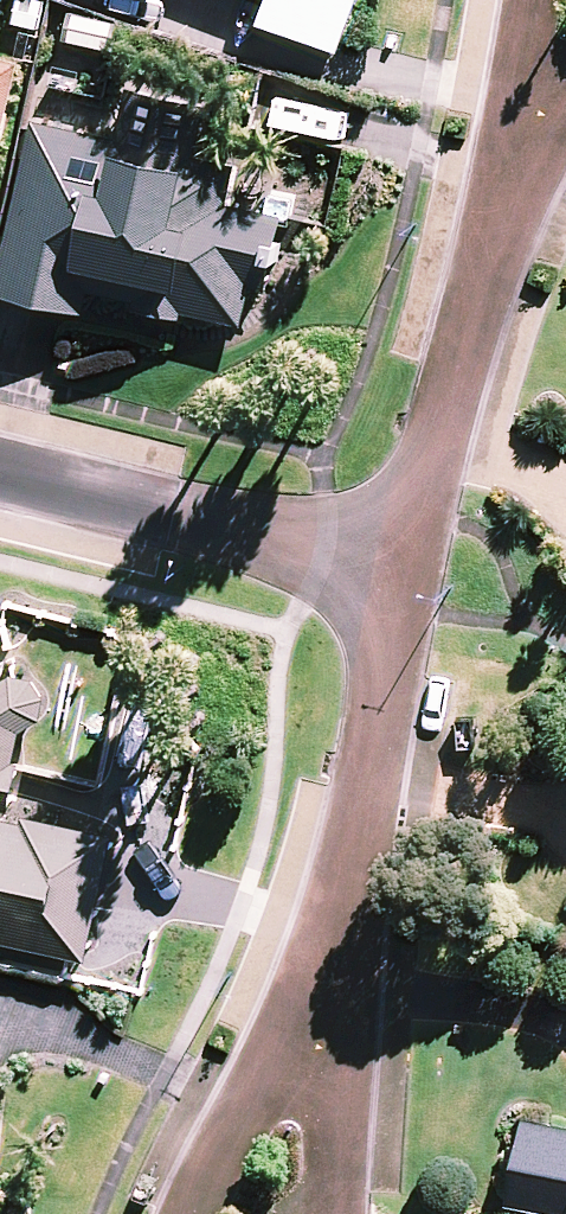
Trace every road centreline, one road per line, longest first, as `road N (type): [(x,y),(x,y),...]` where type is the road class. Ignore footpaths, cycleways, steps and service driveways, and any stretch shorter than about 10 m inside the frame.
road 1 (residential): [(405,575),(472,316),(553,111)]
road 2 (residential): [(320,1054),(405,575)]
road 3 (residential): [(0,474),(405,575)]
road 4 (residential): [(320,1054),(343,1213)]

